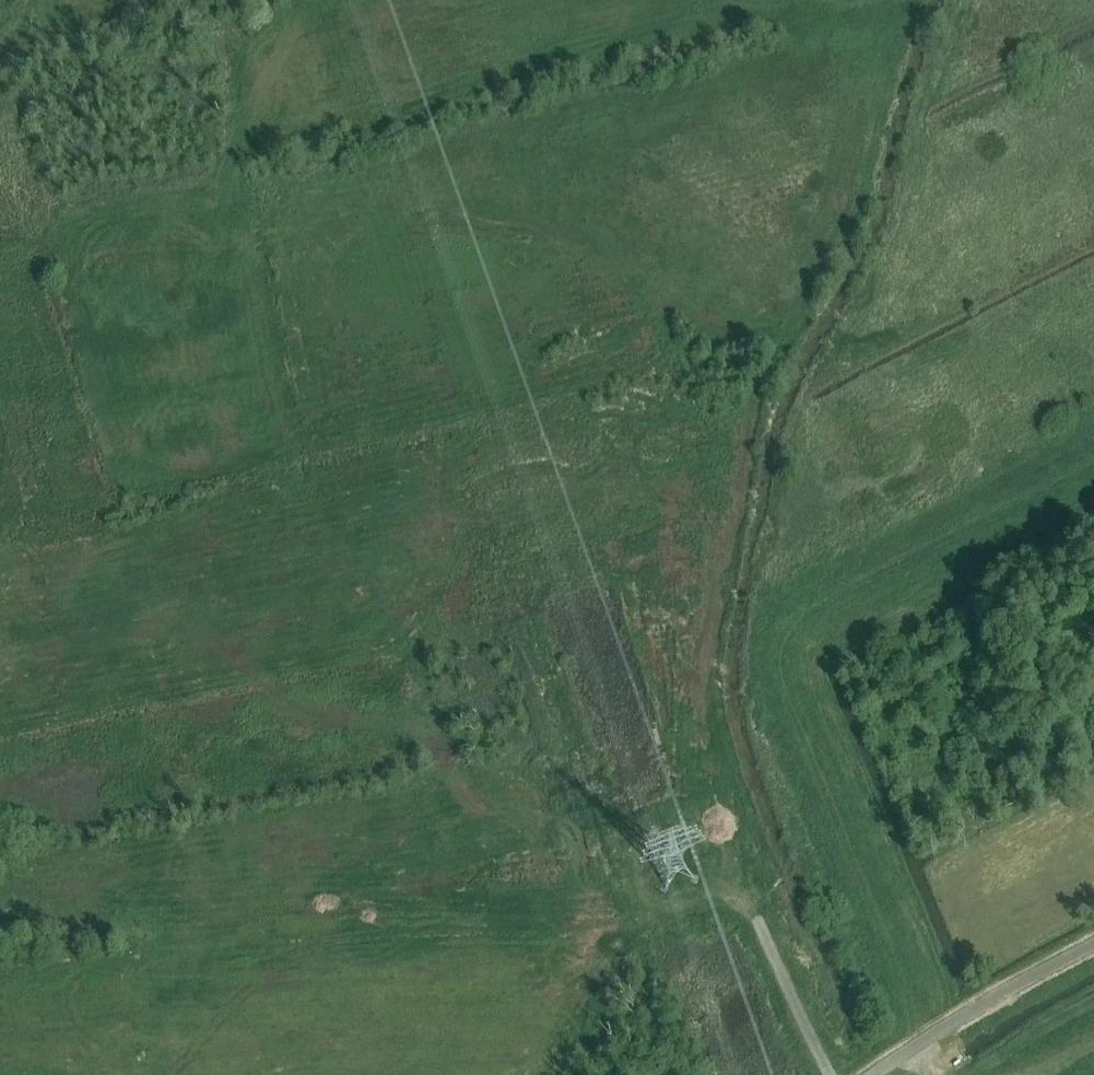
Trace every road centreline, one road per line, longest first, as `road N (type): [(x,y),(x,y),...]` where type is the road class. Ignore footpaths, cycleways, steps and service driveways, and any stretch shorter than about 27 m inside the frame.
road 1 (unclassified): [(1093,943),(981,1005),(879,1074)]
road 2 (track): [(831,1074),(752,909)]

